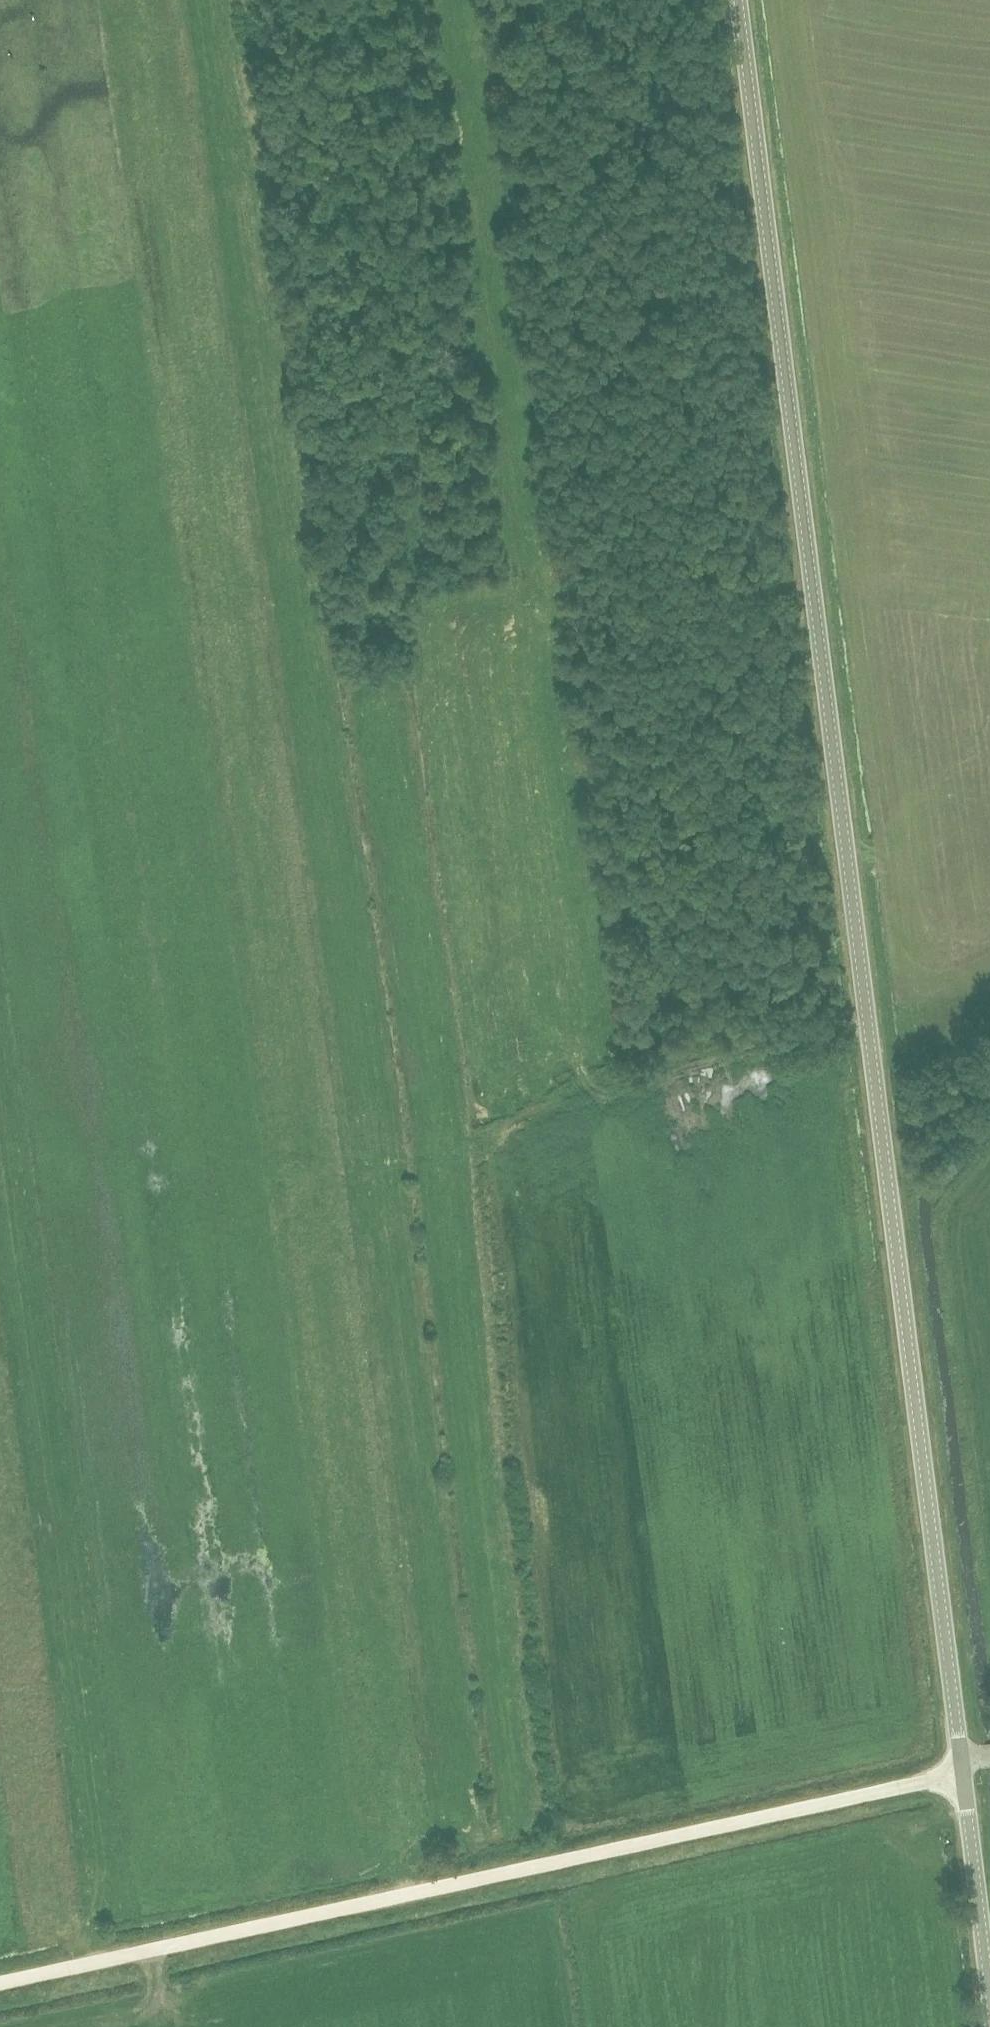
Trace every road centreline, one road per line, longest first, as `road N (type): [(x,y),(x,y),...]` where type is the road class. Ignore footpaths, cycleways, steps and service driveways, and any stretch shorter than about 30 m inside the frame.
road 1 (tertiary): [(964,1776),(738,0)]
road 2 (unclassified): [(0,1984),(964,1776)]
road 3 (tertiary): [(989,1985),(964,1776)]

